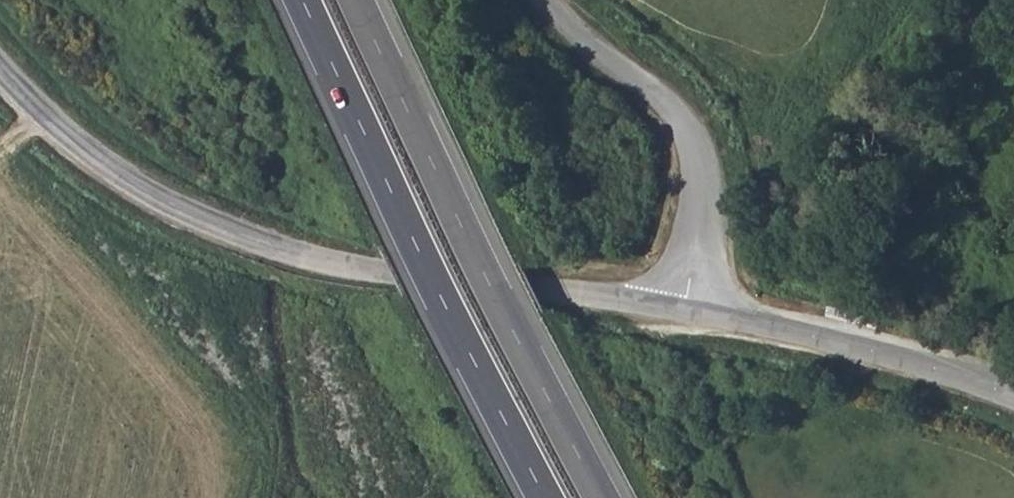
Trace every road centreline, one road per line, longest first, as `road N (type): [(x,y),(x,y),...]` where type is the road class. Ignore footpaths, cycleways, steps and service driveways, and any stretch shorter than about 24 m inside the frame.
road 1 (unclassified): [(0,68),(50,122),(141,189),(236,235),(352,267),(690,308)]
road 2 (trunk): [(602,497),(356,0)]
road 3 (trunk): [(301,0),(546,497)]
road 4 (unclassified): [(548,0),(583,39),(654,88),(690,133),(701,207),(690,308)]
road 5 (unclassified): [(690,308),(874,349),(1013,393)]

